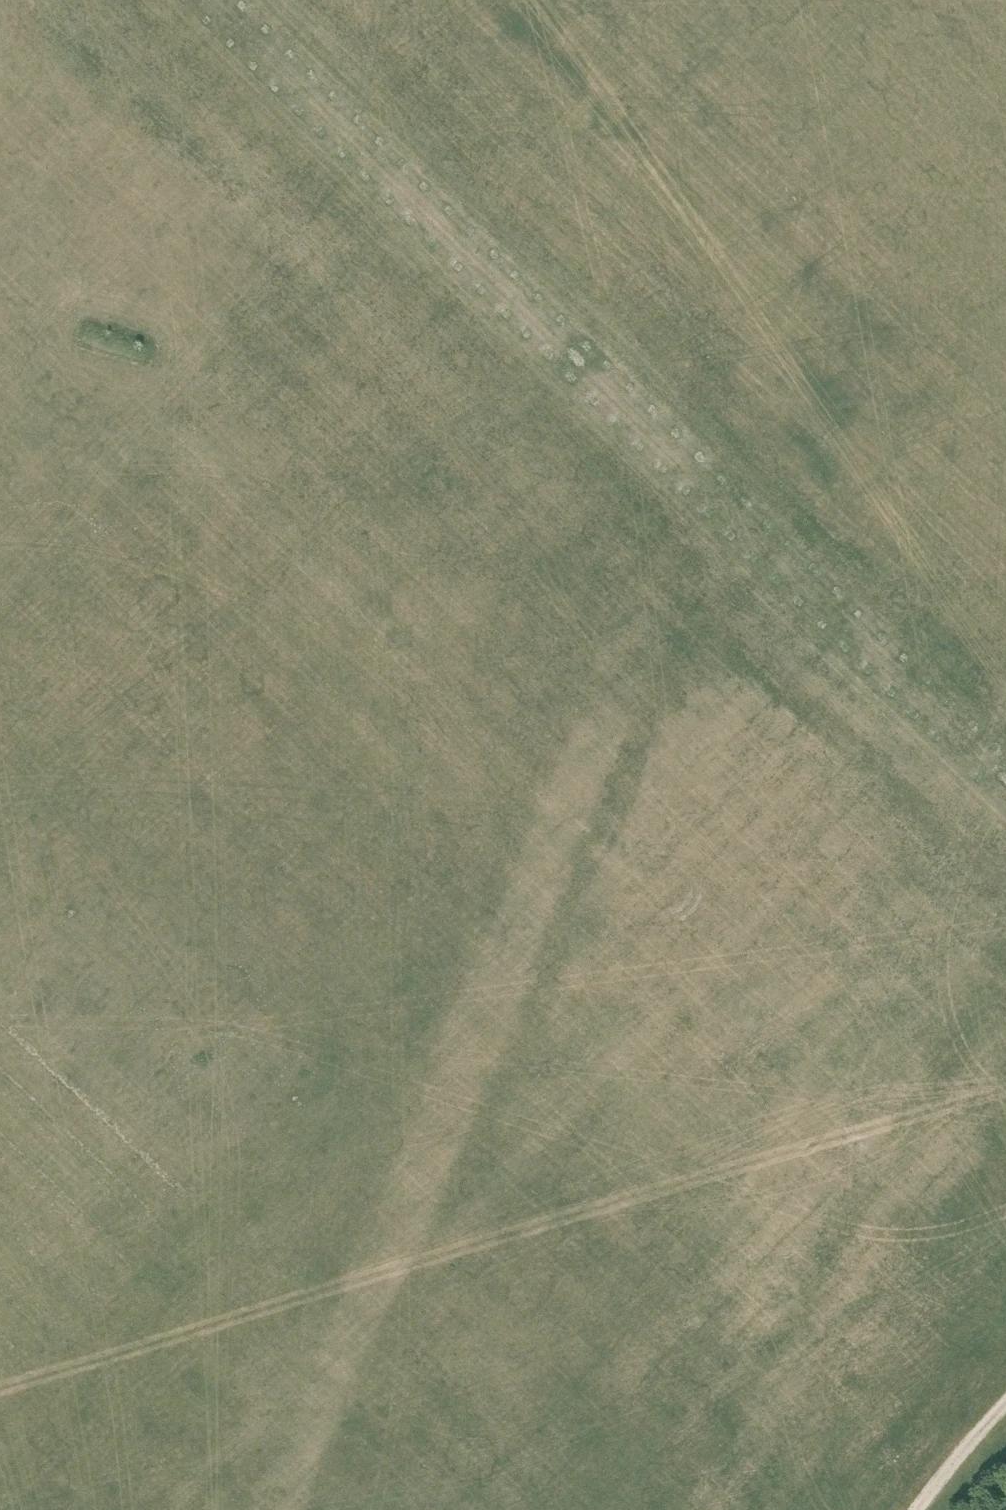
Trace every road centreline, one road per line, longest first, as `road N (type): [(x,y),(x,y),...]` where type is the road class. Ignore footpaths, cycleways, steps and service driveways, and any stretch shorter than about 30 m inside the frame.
road 1 (track): [(910,1509),(935,1472),(1005,1411)]

